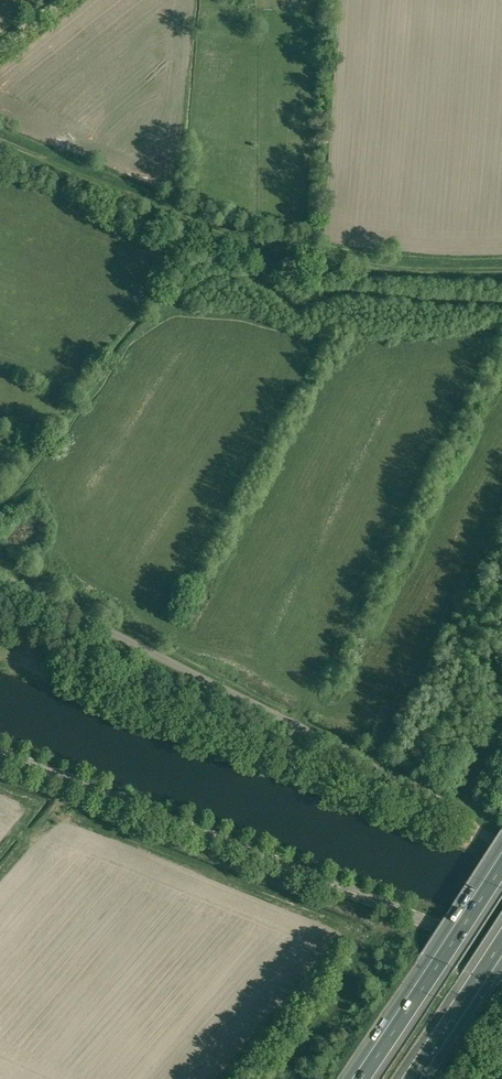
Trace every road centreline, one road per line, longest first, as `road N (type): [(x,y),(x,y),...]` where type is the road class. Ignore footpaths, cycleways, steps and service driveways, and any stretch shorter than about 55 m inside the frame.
road 1 (unclassified): [(501,844),(416,787),(0,576)]
road 2 (secondary): [(501,951),(0,752)]
road 3 (track): [(476,829),(457,839),(0,660)]
road 4 (motorway): [(501,862),(356,1078)]
road 5 (motorway): [(411,1078),(501,943)]

